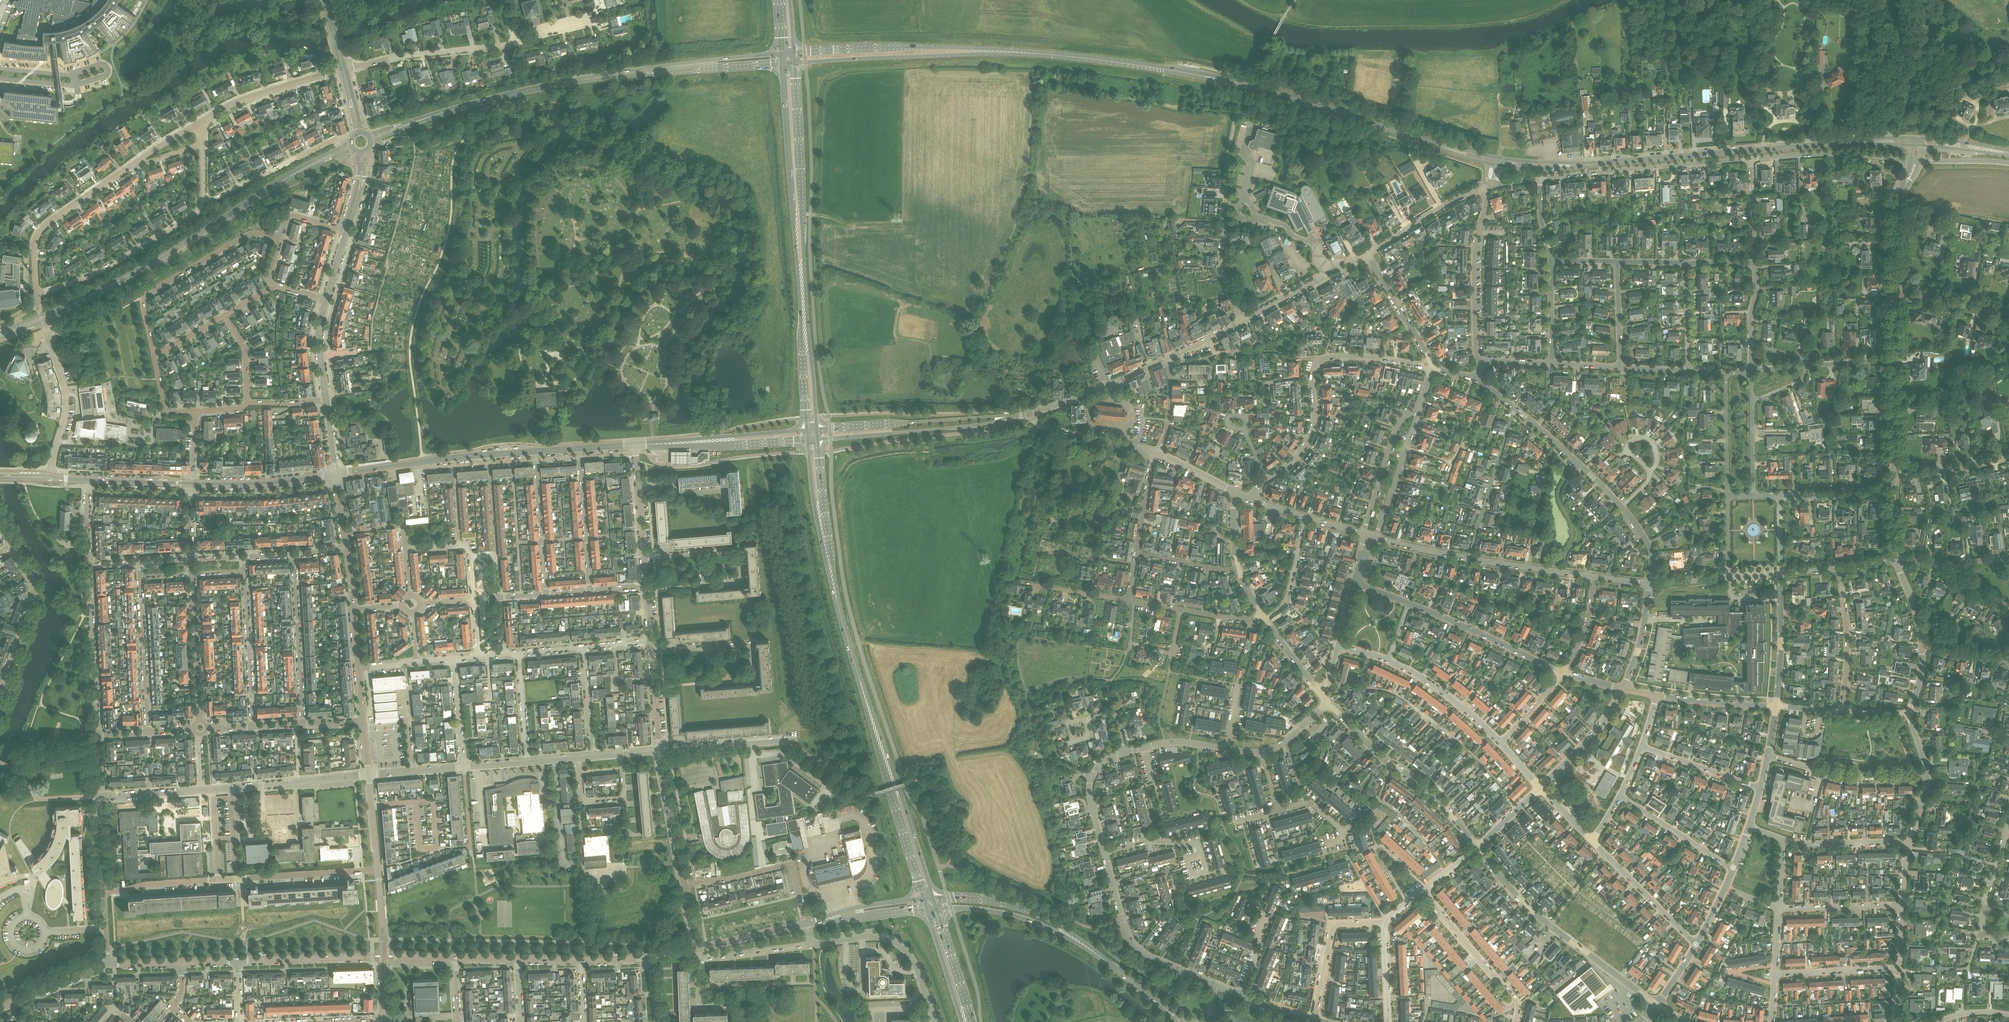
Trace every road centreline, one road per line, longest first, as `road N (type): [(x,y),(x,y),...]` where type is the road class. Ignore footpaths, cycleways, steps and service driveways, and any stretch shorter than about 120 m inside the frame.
road 1 (primary): [(1430,143),(1250,86),(1041,54)]
road 2 (primary): [(817,430),(796,78)]
road 3 (primary): [(784,79),(807,430)]
road 4 (primary): [(1919,141),(1587,165)]
road 5 (residential): [(378,870),(105,891)]
road 6 (primary): [(934,898),(849,643)]
road 7 (primary): [(849,643),(924,899)]
road 8 (tertiary): [(75,303),(294,174)]
road 9 (residential): [(344,68),(507,45),(589,23)]
road 10 (residential): [(1657,1005),(1531,912),(1477,847)]
road 11 (primary): [(806,62),(1041,54)]
road 12 (primary): [(1041,54),(811,51)]
road 13 (residential): [(281,239),(247,235),(141,297),(154,356)]
road 14 (residential): [(1103,851),(1125,933),(1137,947),(1240,994)]
road 15 (tertiary): [(1125,976),(1031,911),(934,898)]
road 16 (residential): [(1541,178),(1750,158)]
road 17 (residential): [(1477,847),(1328,703)]
road 18 (tertiary): [(428,117),(630,73)]
road 19 (tertiary): [(937,909),(1029,920),(1125,976)]
road 20 (unclassified): [(1011,416),(817,430)]
road 21 (unclassified): [(818,439),(1011,416)]
road 22 (residential): [(38,295),(98,273),(202,205)]
road 23 (primary): [(841,619),(818,439)]
road 24 (residential): [(1483,360),(1475,352),(1474,244),(1483,187)]
road 25 (residential): [(935,1021),(915,962),(897,942),(876,936),(812,944)]
road 26 (primary): [(809,451),(841,619)]
road 27 (residential): [(97,735),(87,565)]
road 28 (residential): [(303,724),(294,554)]
road 29 (residential): [(807,924),(791,865),(685,884)]
road 30 (residential): [(1563,672),(1409,603)]
road 31 (residential): [(202,790),(369,774)]
road 32 (tertiary): [(1,699),(36,590),(13,543)]
road 33 (residential): [(1750,158),(1916,161)]
road 34 (residential): [(1422,891),(1517,1002),(1516,1021)]
road 35 (residential): [(1927,775),(1847,775),(1768,755)]
road 36 (residential): [(1470,559),(1515,407)]
road 37 (residential): [(244,571),(253,727)]
road 38 (residential): [(140,576),(148,732)]
road 39 (residential): [(202,205),(339,138)]
road 40 (unclassified): [(1029,414),(1168,357)]
road 41 (residential): [(49,477),(66,402),(47,332)]
road 42 (residential): [(204,120),(344,68)]
road 43 (residential): [(1697,944),(1591,840)]
road 44 (residential): [(200,721),(192,573)]
road 45 (residential): [(1384,922),(1333,924),(1315,1019)]
road 46 (residential): [(1622,507),(1515,407)]
road 47 (residential): [(238,961),(384,956)]
road 48 (residential): [(1895,358),(1751,371)]
road 49 (residential): [(1839,569),(1847,635),(1841,711)]
road 50 (residential): [(535,452),(546,594)]
road 51 (residential): [(335,474),(193,483)]
road 52 (residential): [(35,249),(44,227),(141,160)]
road 53 (residential): [(580,449),(590,590)]
road 54 (residential): [(1419,409),(1399,423),(1364,534)]
road 55 (residential): [(1500,744),(1444,693),(1389,659)]
road 56 (tertiary): [(767,55),(630,73)]
road 57 (residential): [(660,750),(797,740)]
road 58 (residential): [(1267,479),(1299,456),(1313,429),(1316,362)]
road 59 (residential): [(685,884),(660,750)]
road 60 (residential): [(1894,292),(1893,218),(1916,161)]
road 61 (residential): [(1376,537),(1419,409)]
road 62 (unclassified): [(1366,253),(1483,187)]
road 63 (tertiary): [(630,73),(764,65)]
road 64 (residential): [(1733,868),(1621,795)]
road 65 (residential): [(1153,451),(1045,427),(1029,414)]
road 66 (residential): [(1430,367),(1366,253)]
road 67 (residential): [(621,753),(625,797),(582,800),(578,757)]
road 68 (residential): [(1541,788),(1587,743),(1622,688)]
road 69 (residential): [(1128,601),(1002,580)]
road 70 (residential): [(1408,903),(1378,847),(1427,888)]
road 71 (residential): [(1595,577),(1470,559)]
road 72 (residential): [(1910,841),(1784,839)]
road 73 (residential): [(1753,496),(1751,371)]
road 74 (residential): [(1760,789),(1643,746)]
road 75 (residential): [(1901,905),(1778,908)]
road 76 (residential): [(1727,496),(1726,373)]
road 77 (residential): [(1776,974),(1898,967)]
road 78 (residential): [(1895,480),(1895,358)]
road 79 (residential): [(1777,705),(1656,695)]
road 80 (residential): [(698,987),(743,985),(742,979),(809,983)]

